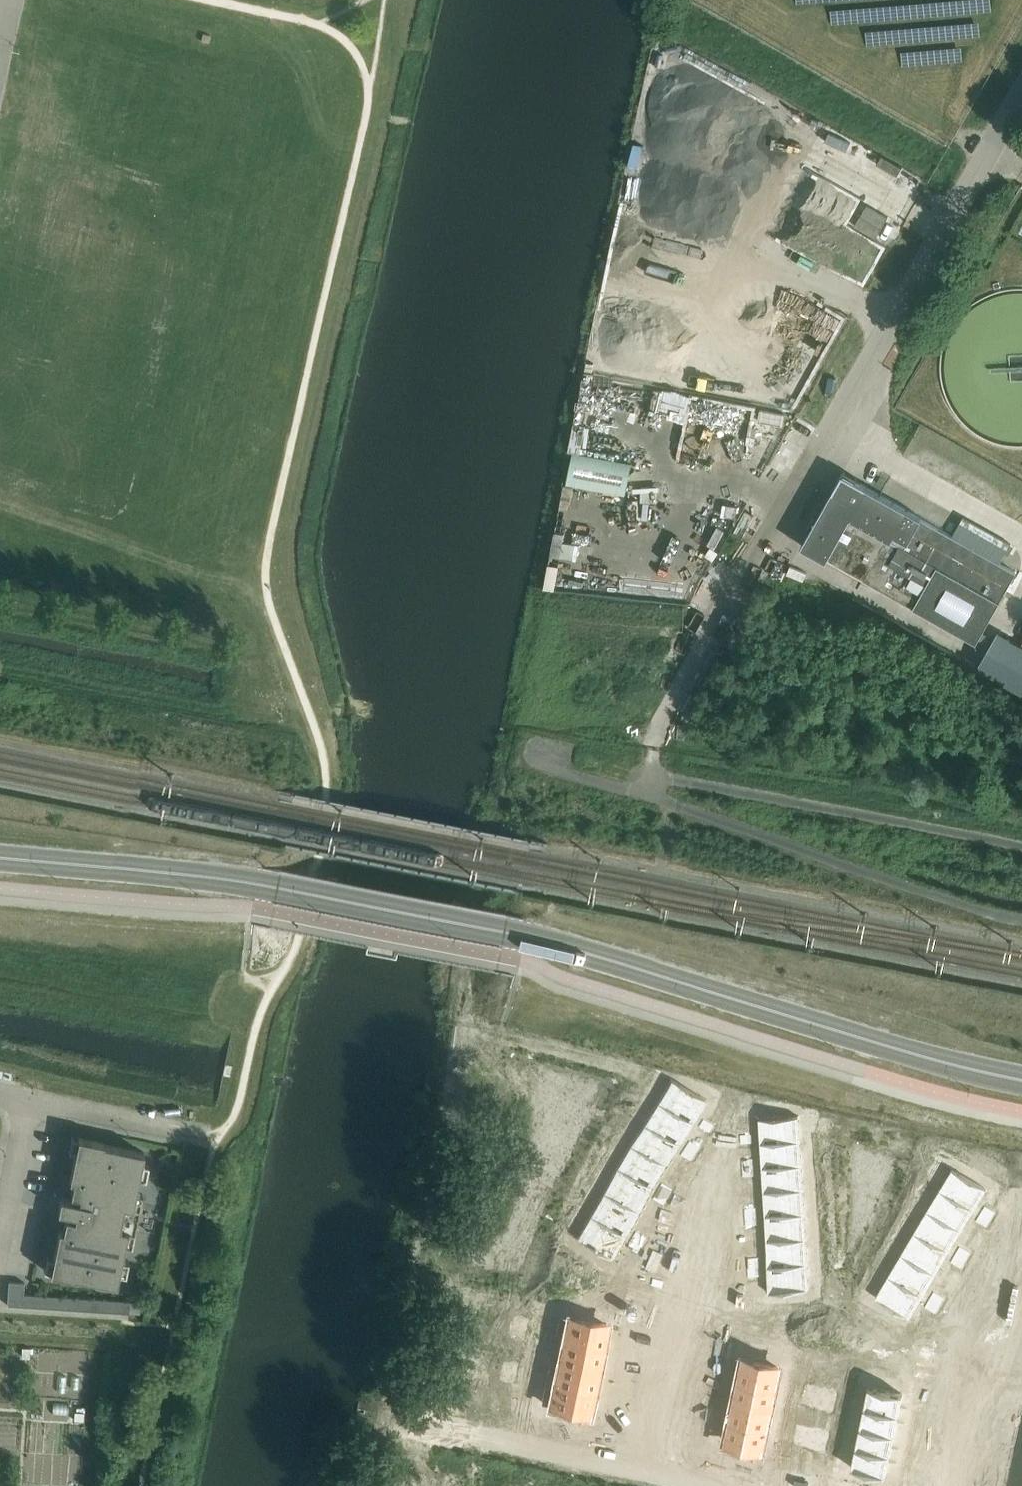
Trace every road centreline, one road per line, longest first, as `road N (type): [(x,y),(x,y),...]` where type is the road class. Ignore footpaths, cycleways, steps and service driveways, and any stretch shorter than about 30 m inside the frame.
road 1 (unclassified): [(749,572),(1021,98)]
road 2 (tertiary): [(1021,1081),(504,933)]
road 3 (tertiary): [(0,859),(239,885),(504,933)]
road 4 (residential): [(683,1279),(641,1270),(726,1116),(744,1287)]
road 5 (residential): [(992,1350),(935,1337),(1021,1197)]
road 6 (residential): [(0,1098),(212,1143)]
road 7 (residential): [(646,1462),(683,1279)]
road 8 (residential): [(954,1485),(992,1350)]

